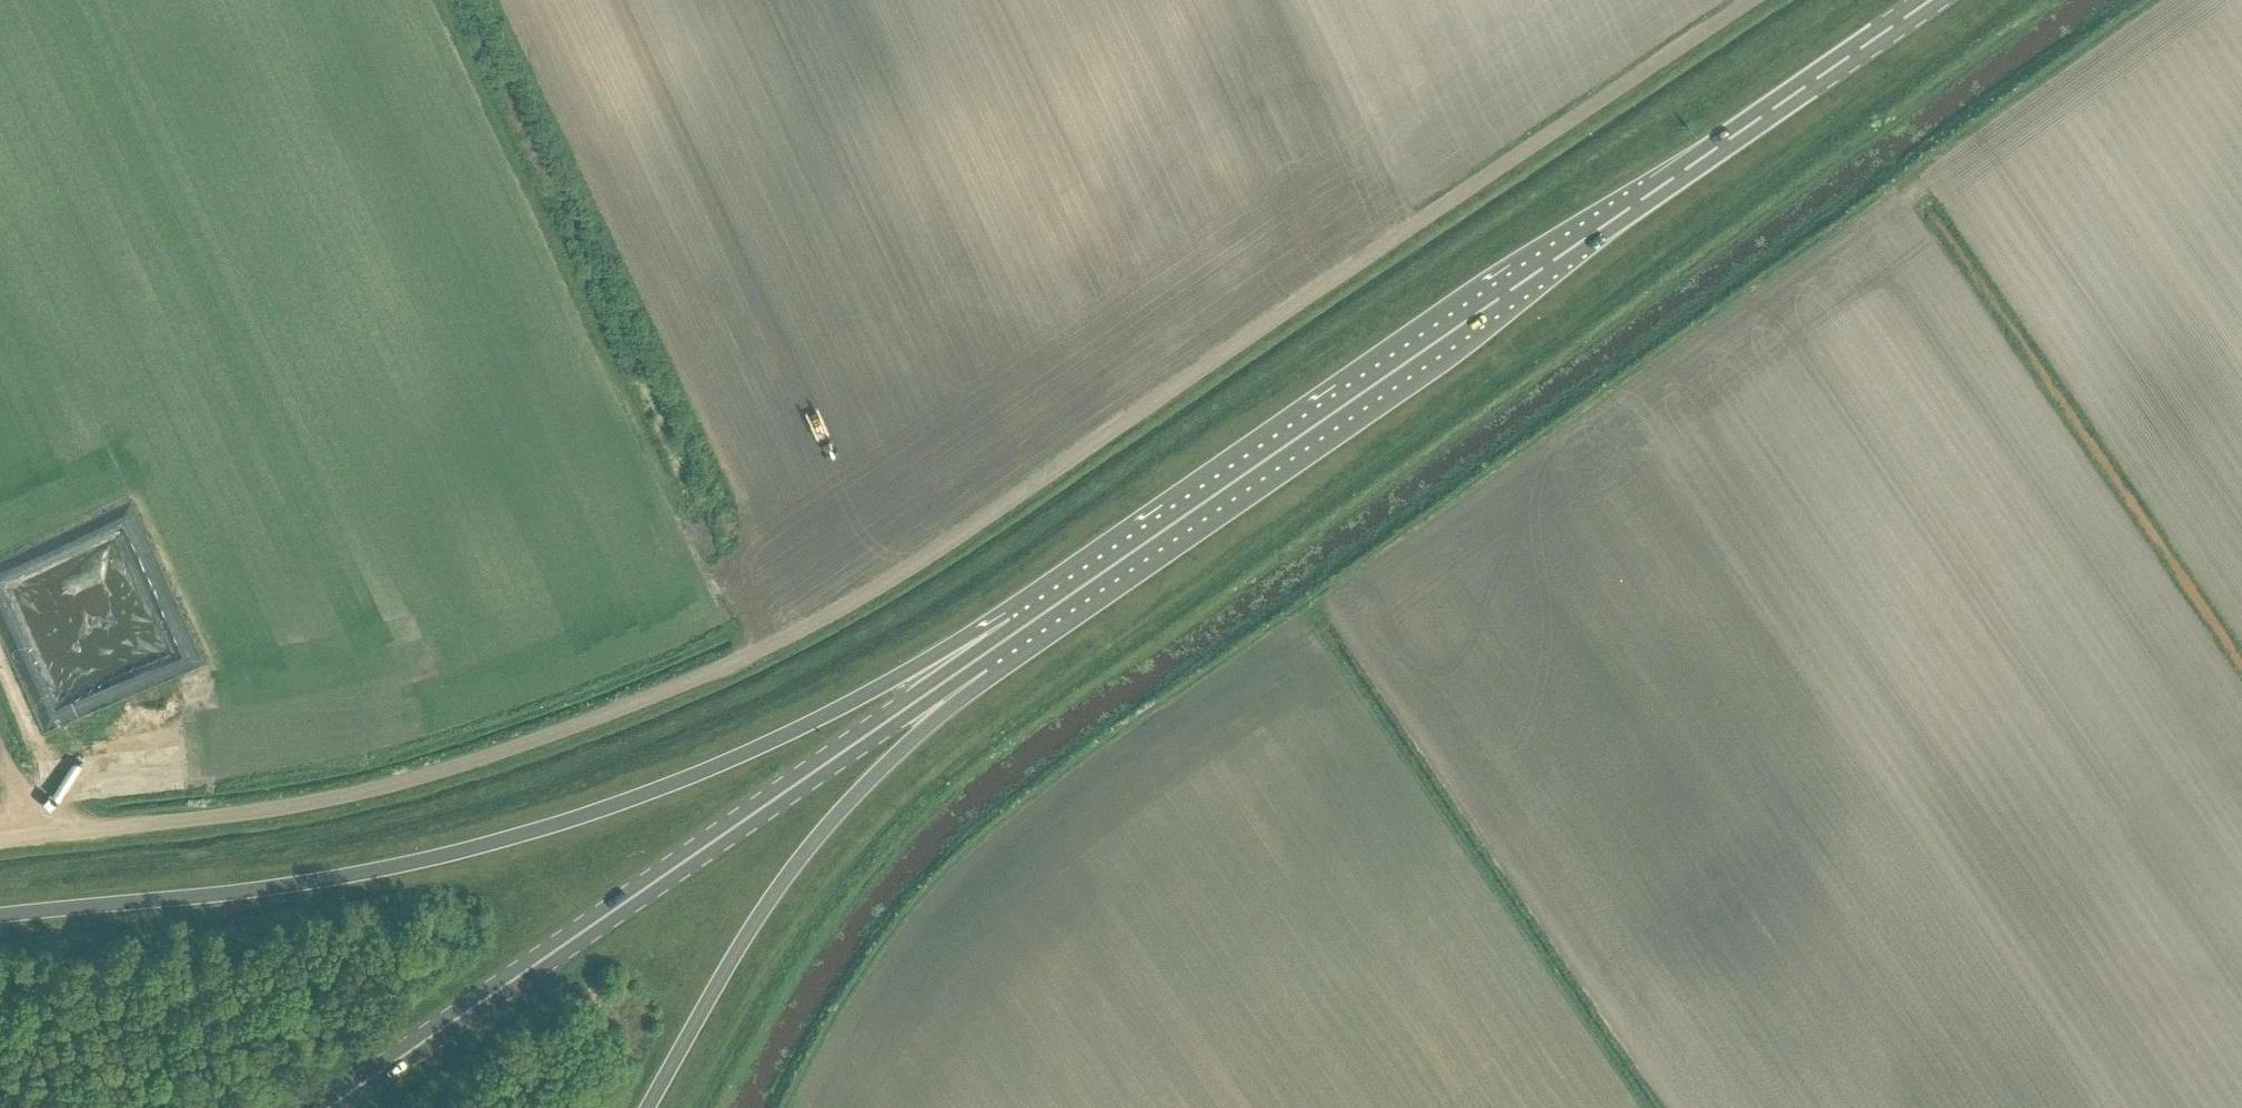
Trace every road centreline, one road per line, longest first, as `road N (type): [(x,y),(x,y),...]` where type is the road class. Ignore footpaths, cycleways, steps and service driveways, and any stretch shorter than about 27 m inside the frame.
road 1 (unclassified): [(0,841),(285,805),(462,764),(787,636),(963,532),(1749,0)]
road 2 (primary): [(1014,637),(1932,0)]
road 3 (primary): [(1014,637),(625,802),(459,849),(336,876),(0,914)]
road 4 (primary): [(329,1107),(1014,637)]
road 5 (primary): [(645,1107),(786,878),(1014,637)]

